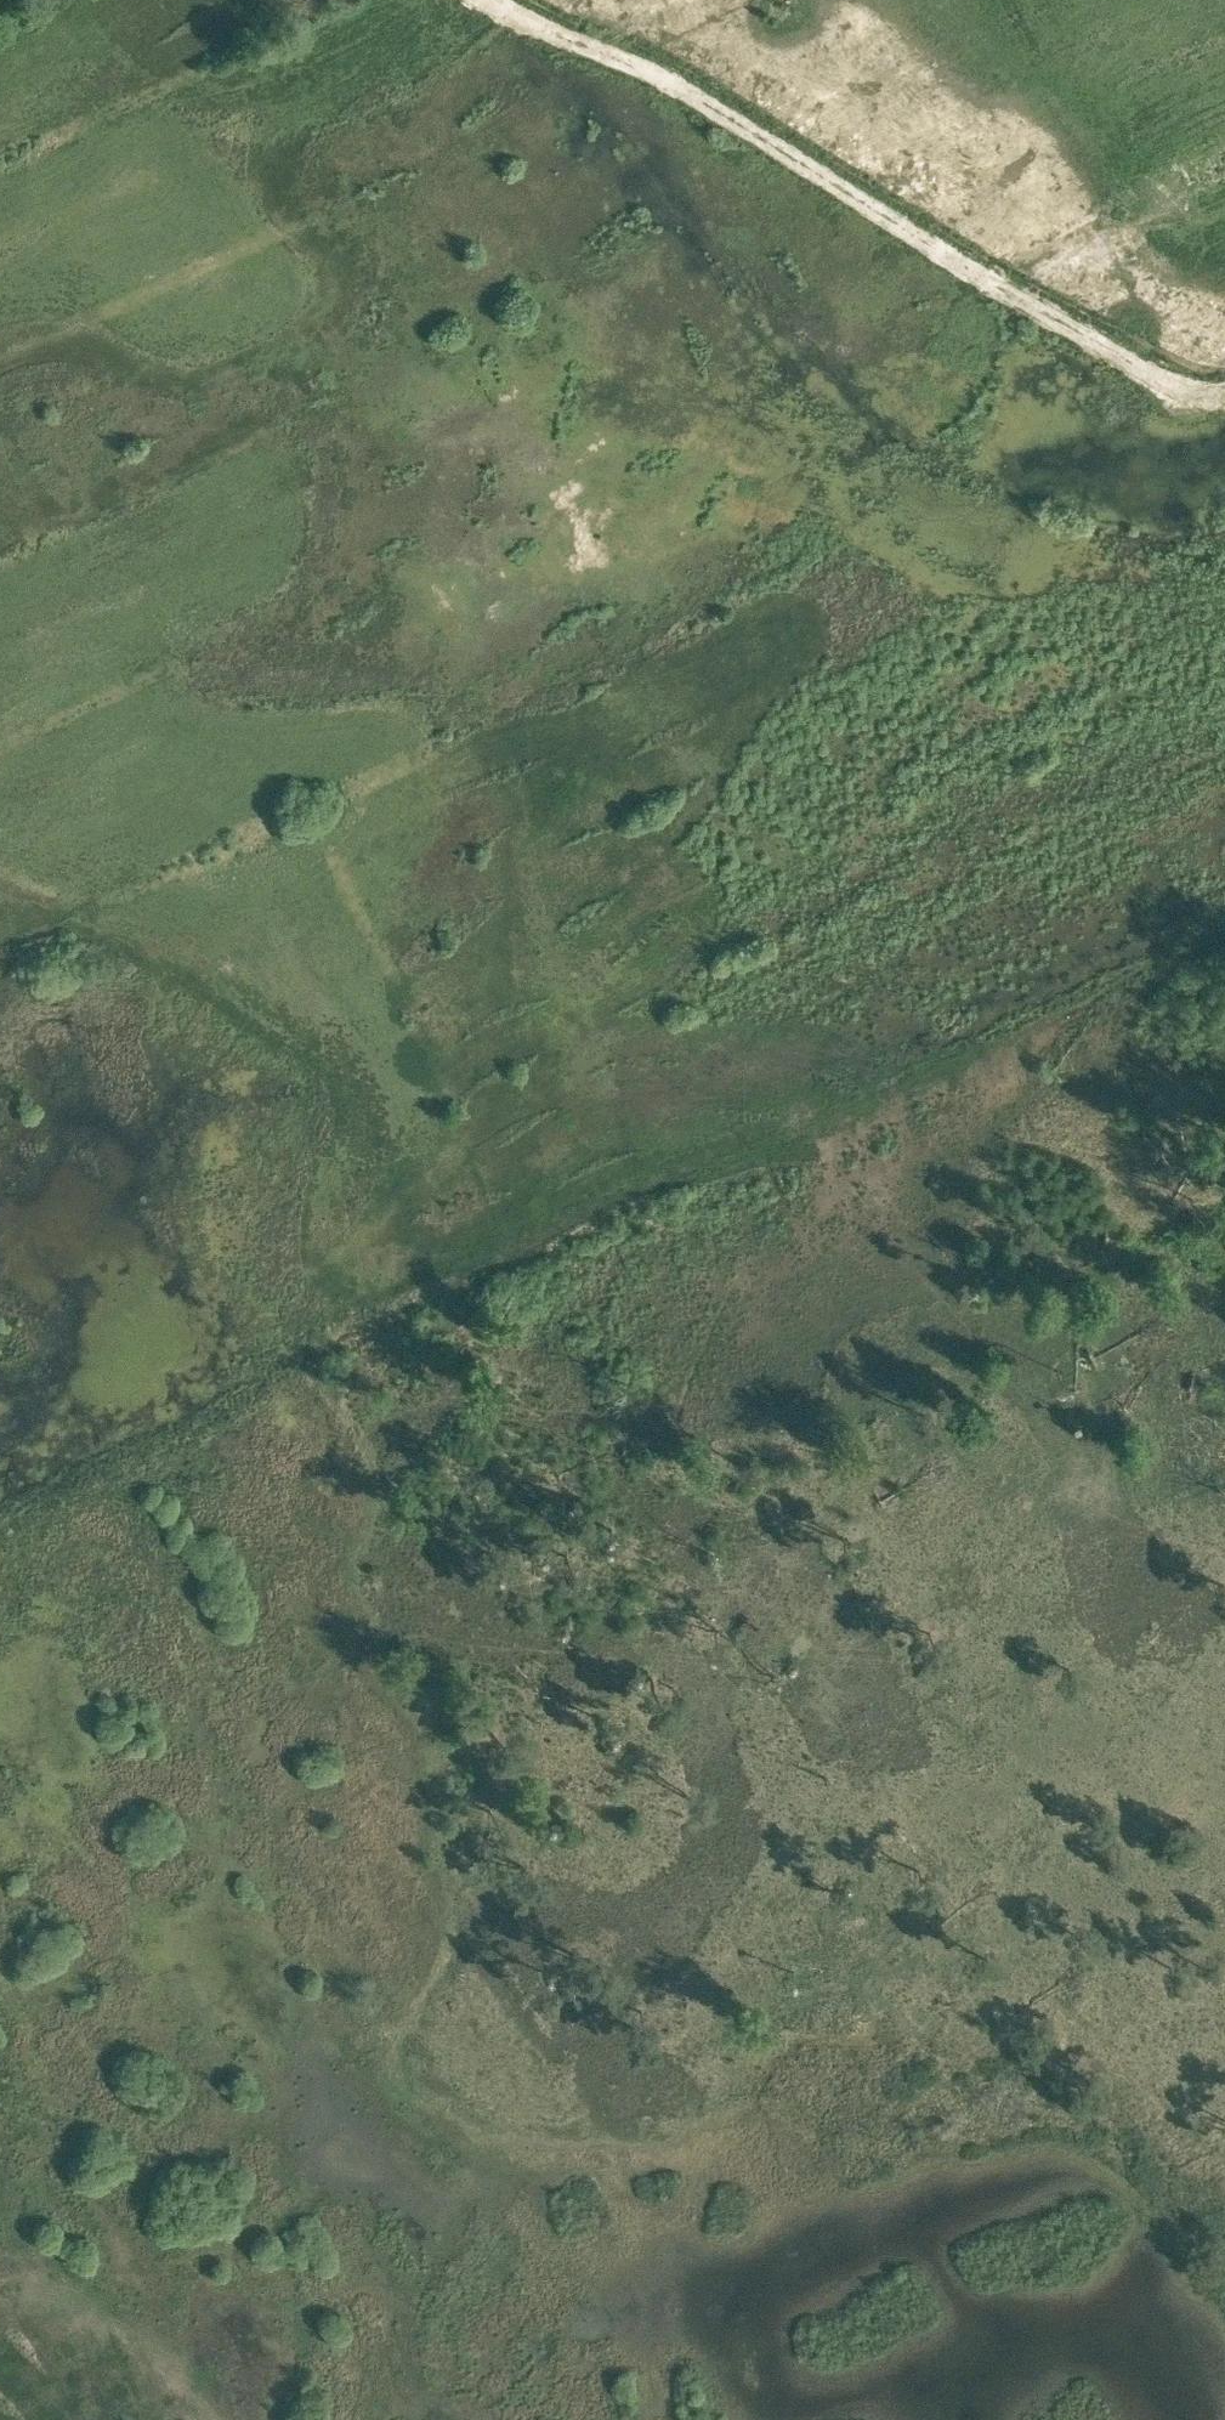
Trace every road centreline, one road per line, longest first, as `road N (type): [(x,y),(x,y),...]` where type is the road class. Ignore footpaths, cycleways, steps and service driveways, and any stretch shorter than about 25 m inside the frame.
road 1 (track): [(1224,395),(1174,408),(1131,358),(985,278),(658,72),(562,39),(494,0)]

